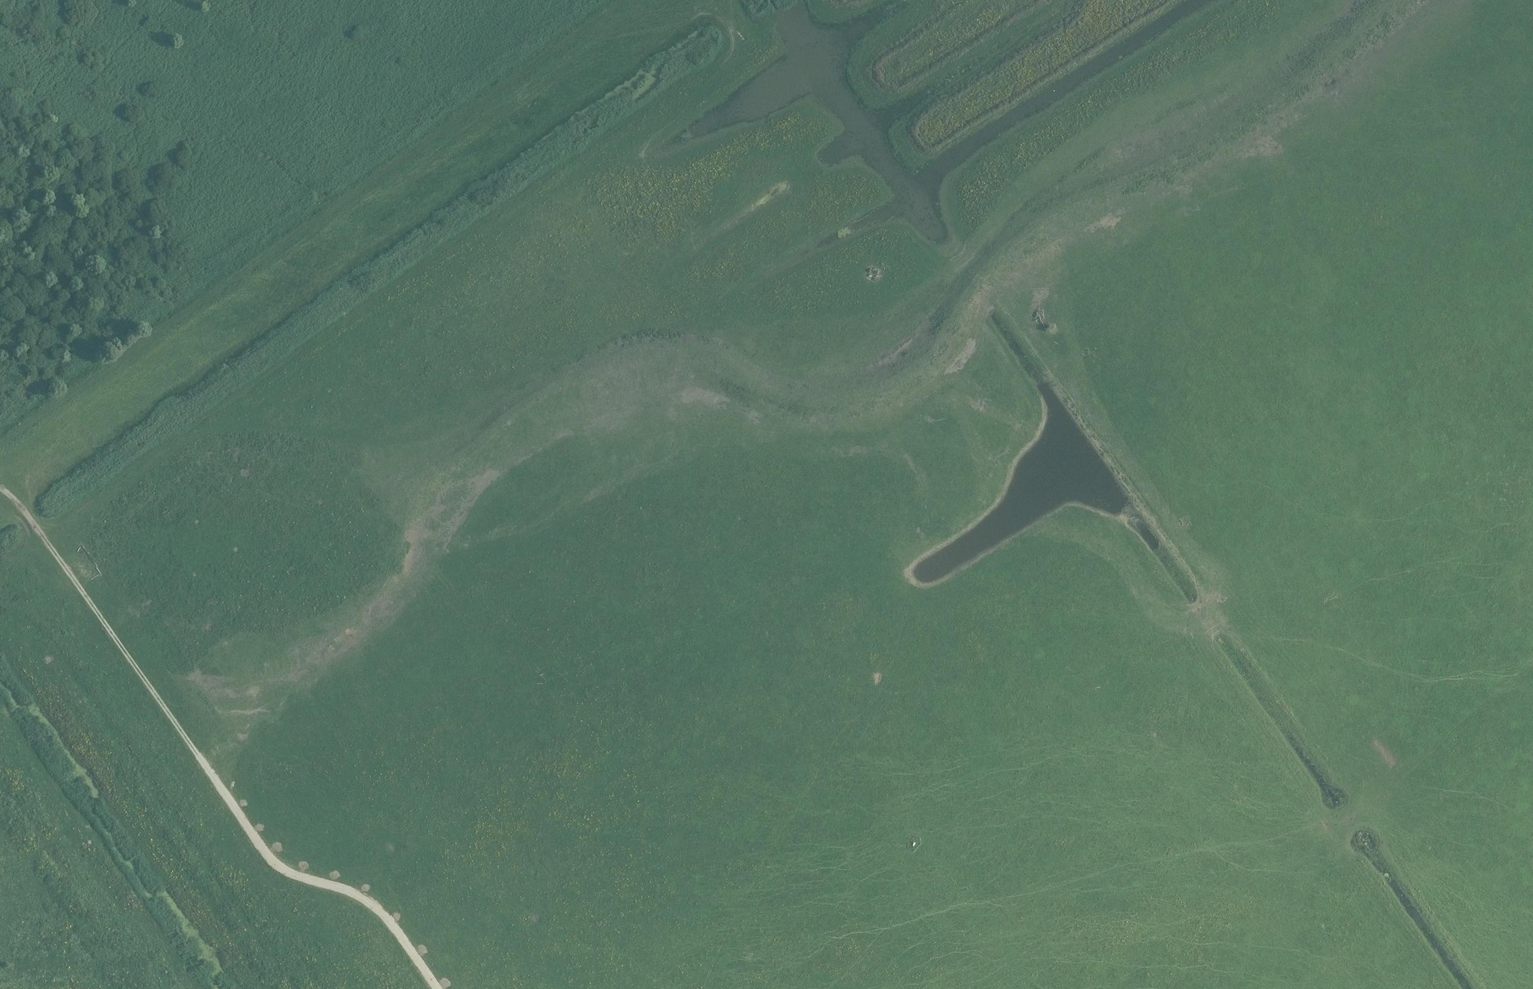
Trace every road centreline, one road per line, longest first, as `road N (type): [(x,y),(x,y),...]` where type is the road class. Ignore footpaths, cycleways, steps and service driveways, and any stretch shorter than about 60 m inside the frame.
road 1 (track): [(440,988),(383,911),(361,894),(290,869),(268,850),(0,488)]

